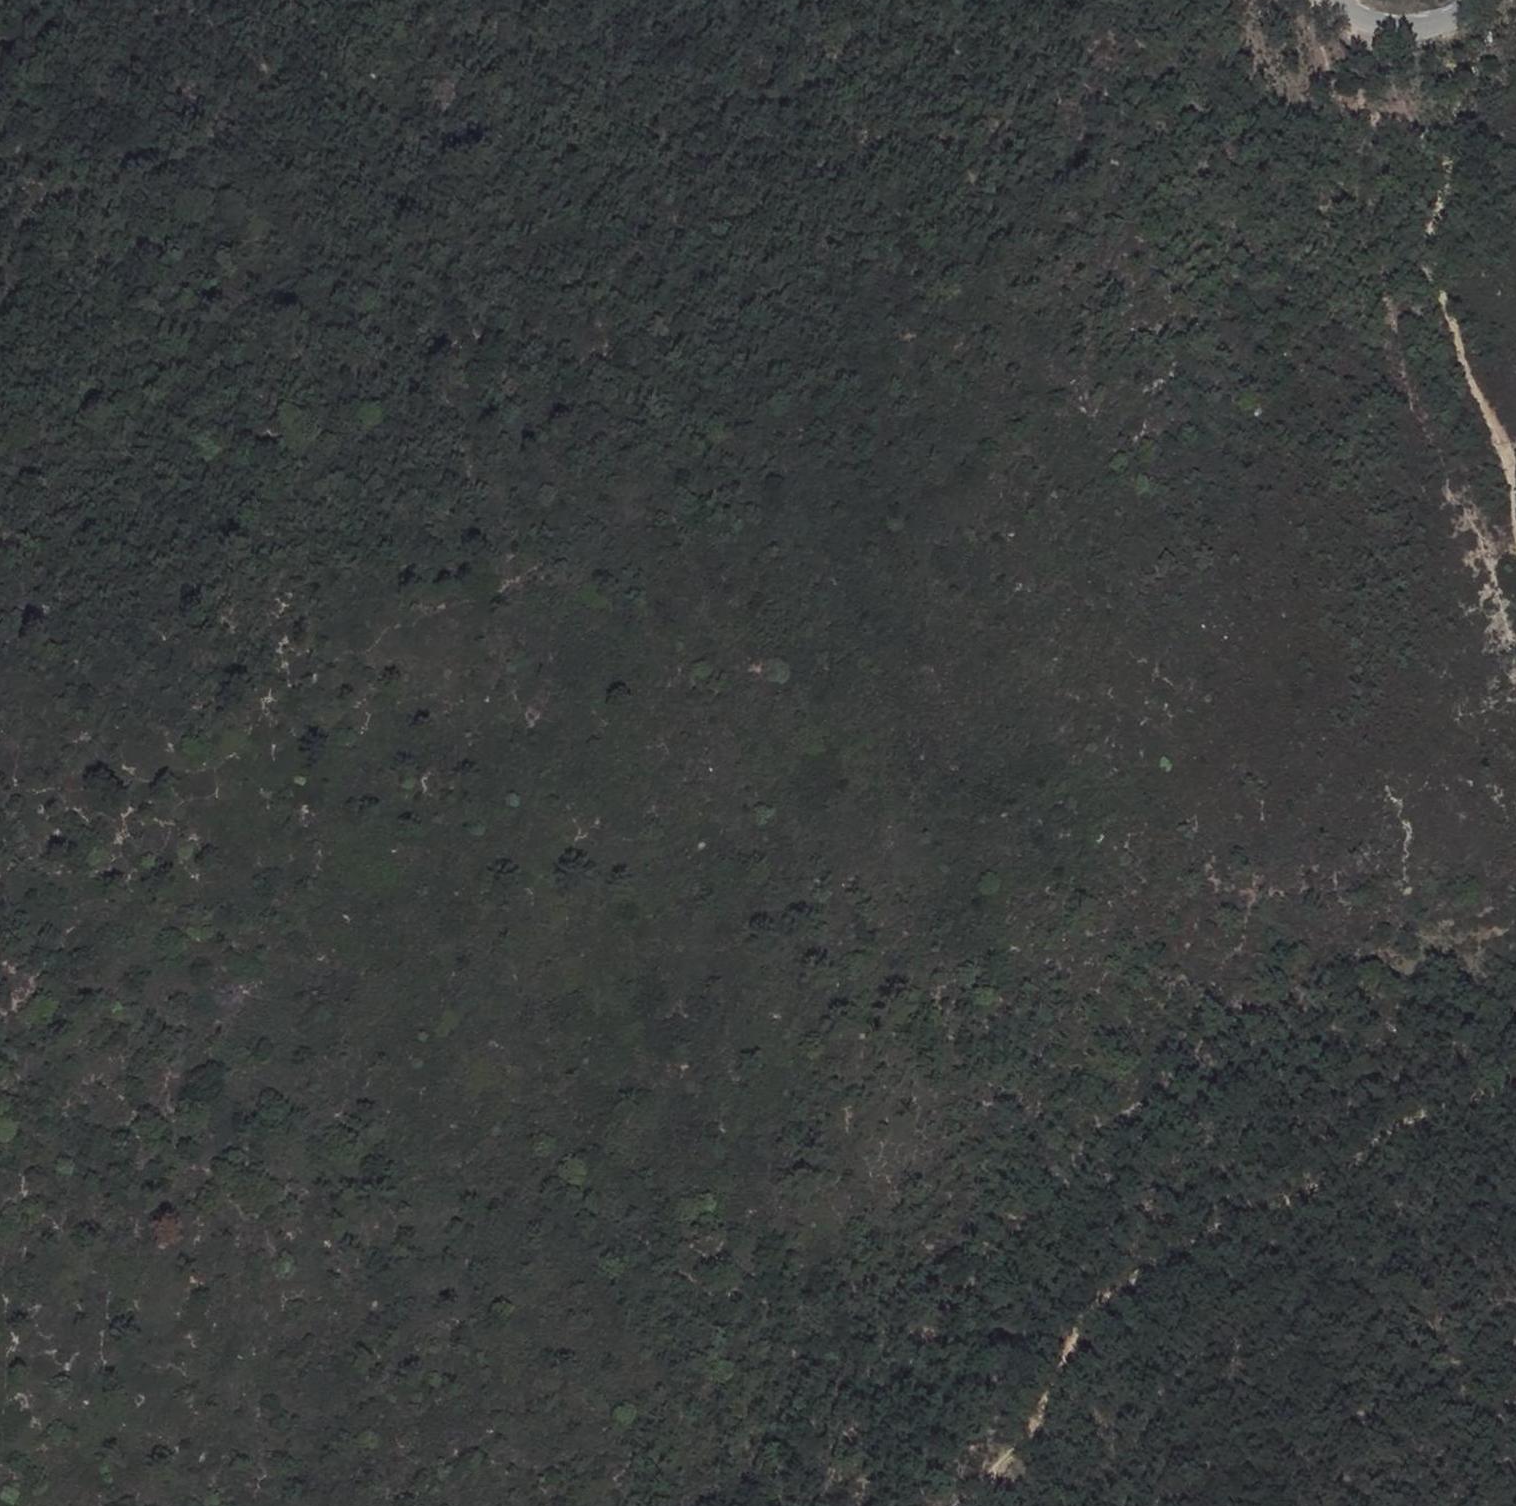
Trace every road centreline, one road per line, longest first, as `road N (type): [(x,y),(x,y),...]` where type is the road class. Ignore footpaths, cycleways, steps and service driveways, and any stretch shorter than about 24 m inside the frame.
road 1 (track): [(1515,514),(1505,445),(1468,369),(1373,101),(1379,18)]
road 2 (tertiary): [(1458,0),(1411,21),(1379,18),(1344,0)]

